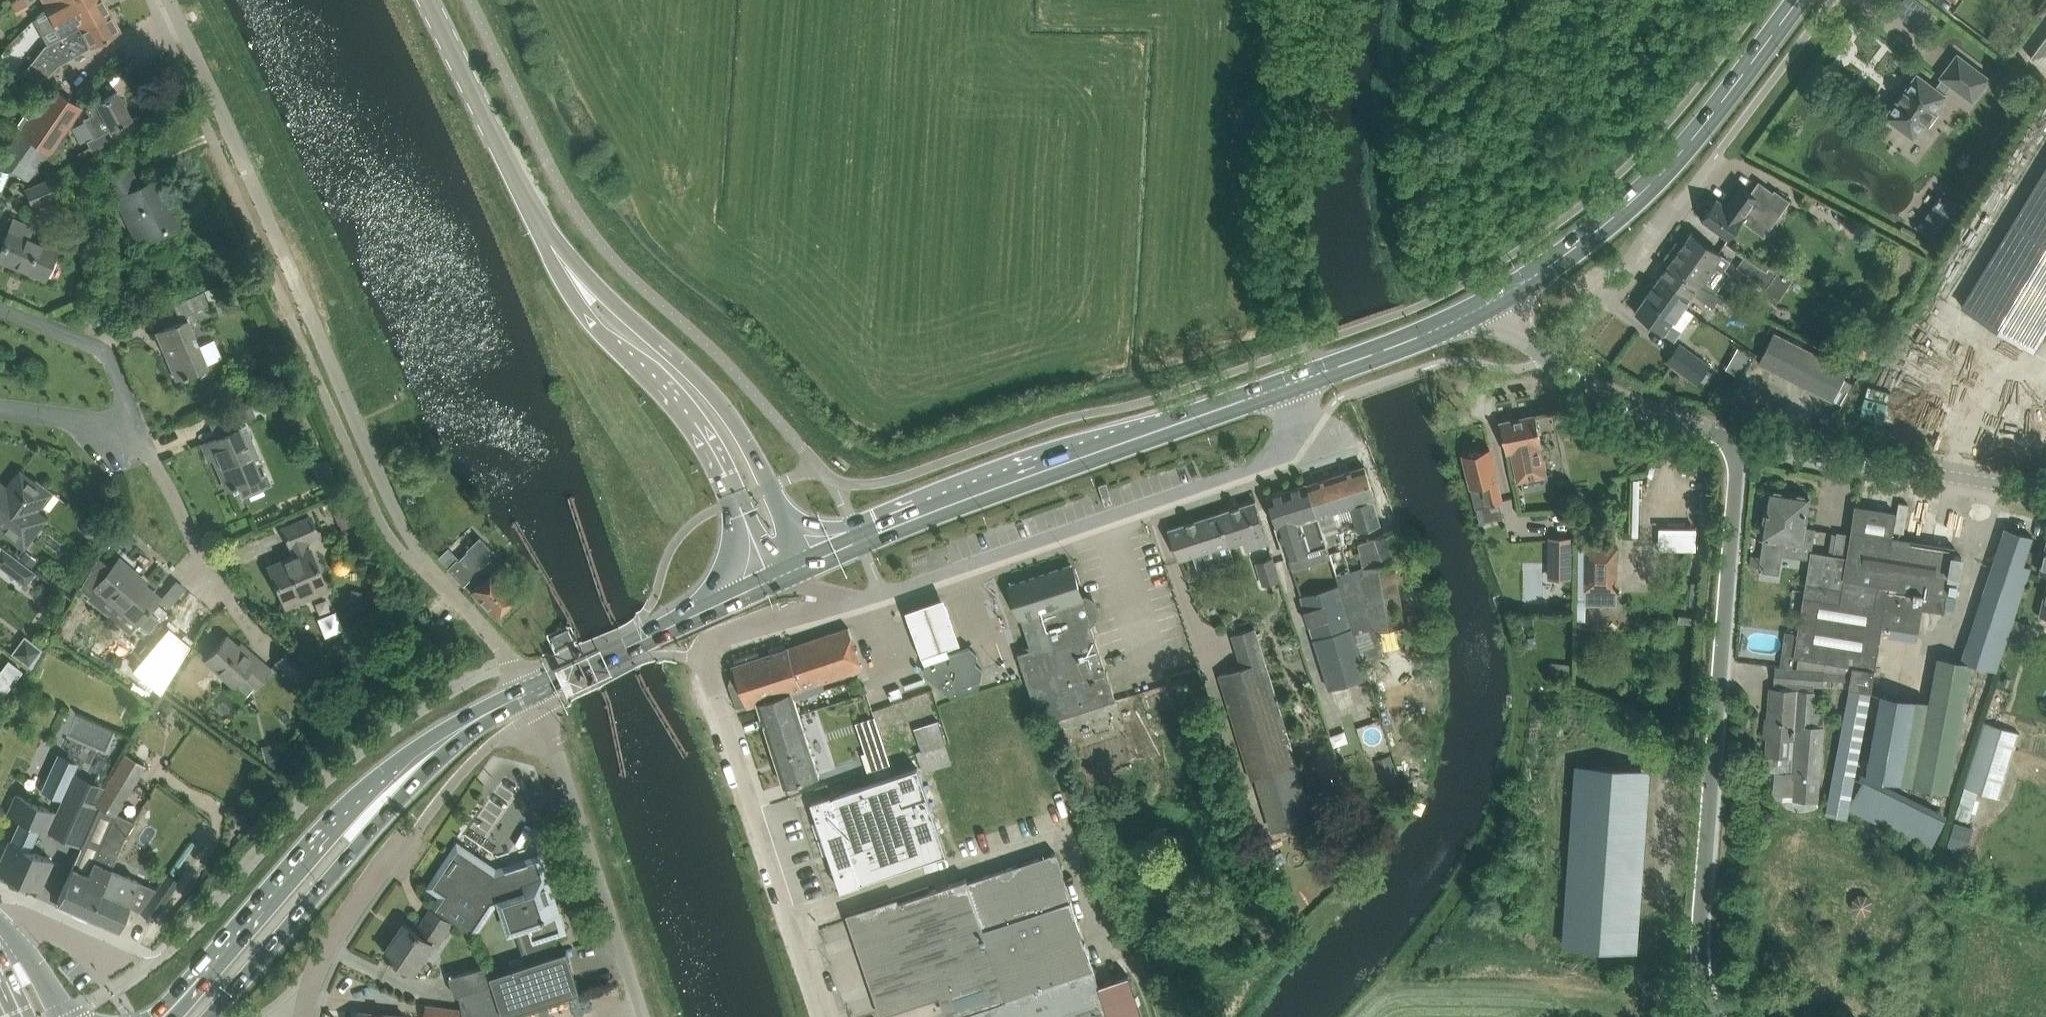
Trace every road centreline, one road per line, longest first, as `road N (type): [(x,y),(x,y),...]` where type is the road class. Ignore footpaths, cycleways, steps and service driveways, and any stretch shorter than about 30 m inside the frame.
road 1 (unclassified): [(530,691),(417,547),(171,0)]
road 2 (unclassified): [(1714,1016),(1701,946),(1738,438)]
road 3 (secondary): [(789,575),(1308,376)]
road 4 (unclassified): [(860,601),(725,639),(703,654),(825,1016)]
road 5 (unclassified): [(860,601),(1254,468),(1281,453),(1297,419)]
road 6 (secondary): [(1496,300),(1601,230),(1695,137),(1798,0)]
road 7 (tertiary): [(789,575),(787,530),(729,412),(684,361),(569,266)]
road 8 (tertiary): [(569,266),(597,327),(697,424),(759,541),(789,575)]
road 9 (secondary): [(391,784),(346,813),(162,1016)]
road 10 (unclassified): [(2045,490),(1738,438)]
road 11 (tertiary): [(424,0),(569,266)]
road 12 (secondary): [(206,1016),(368,833),(391,784)]
road 13 (secondary): [(530,691),(789,575)]
road 14 (residential): [(567,779),(648,1016)]
road 15 (unclassified): [(1738,438),(1598,395),(1546,356)]
road 16 (unclassified): [(304,1016),(343,925),(413,837)]
road 17 (secondary): [(1308,376),(1496,300)]
road 18 (unclassified): [(1677,208),(1546,356)]
road 19 (residential): [(135,422),(103,349),(0,306)]
road 20 (residential): [(212,585),(135,422)]
road 21 (secondary): [(391,784),(477,718),(530,691)]
road 22 (residential): [(0,409),(135,422)]

